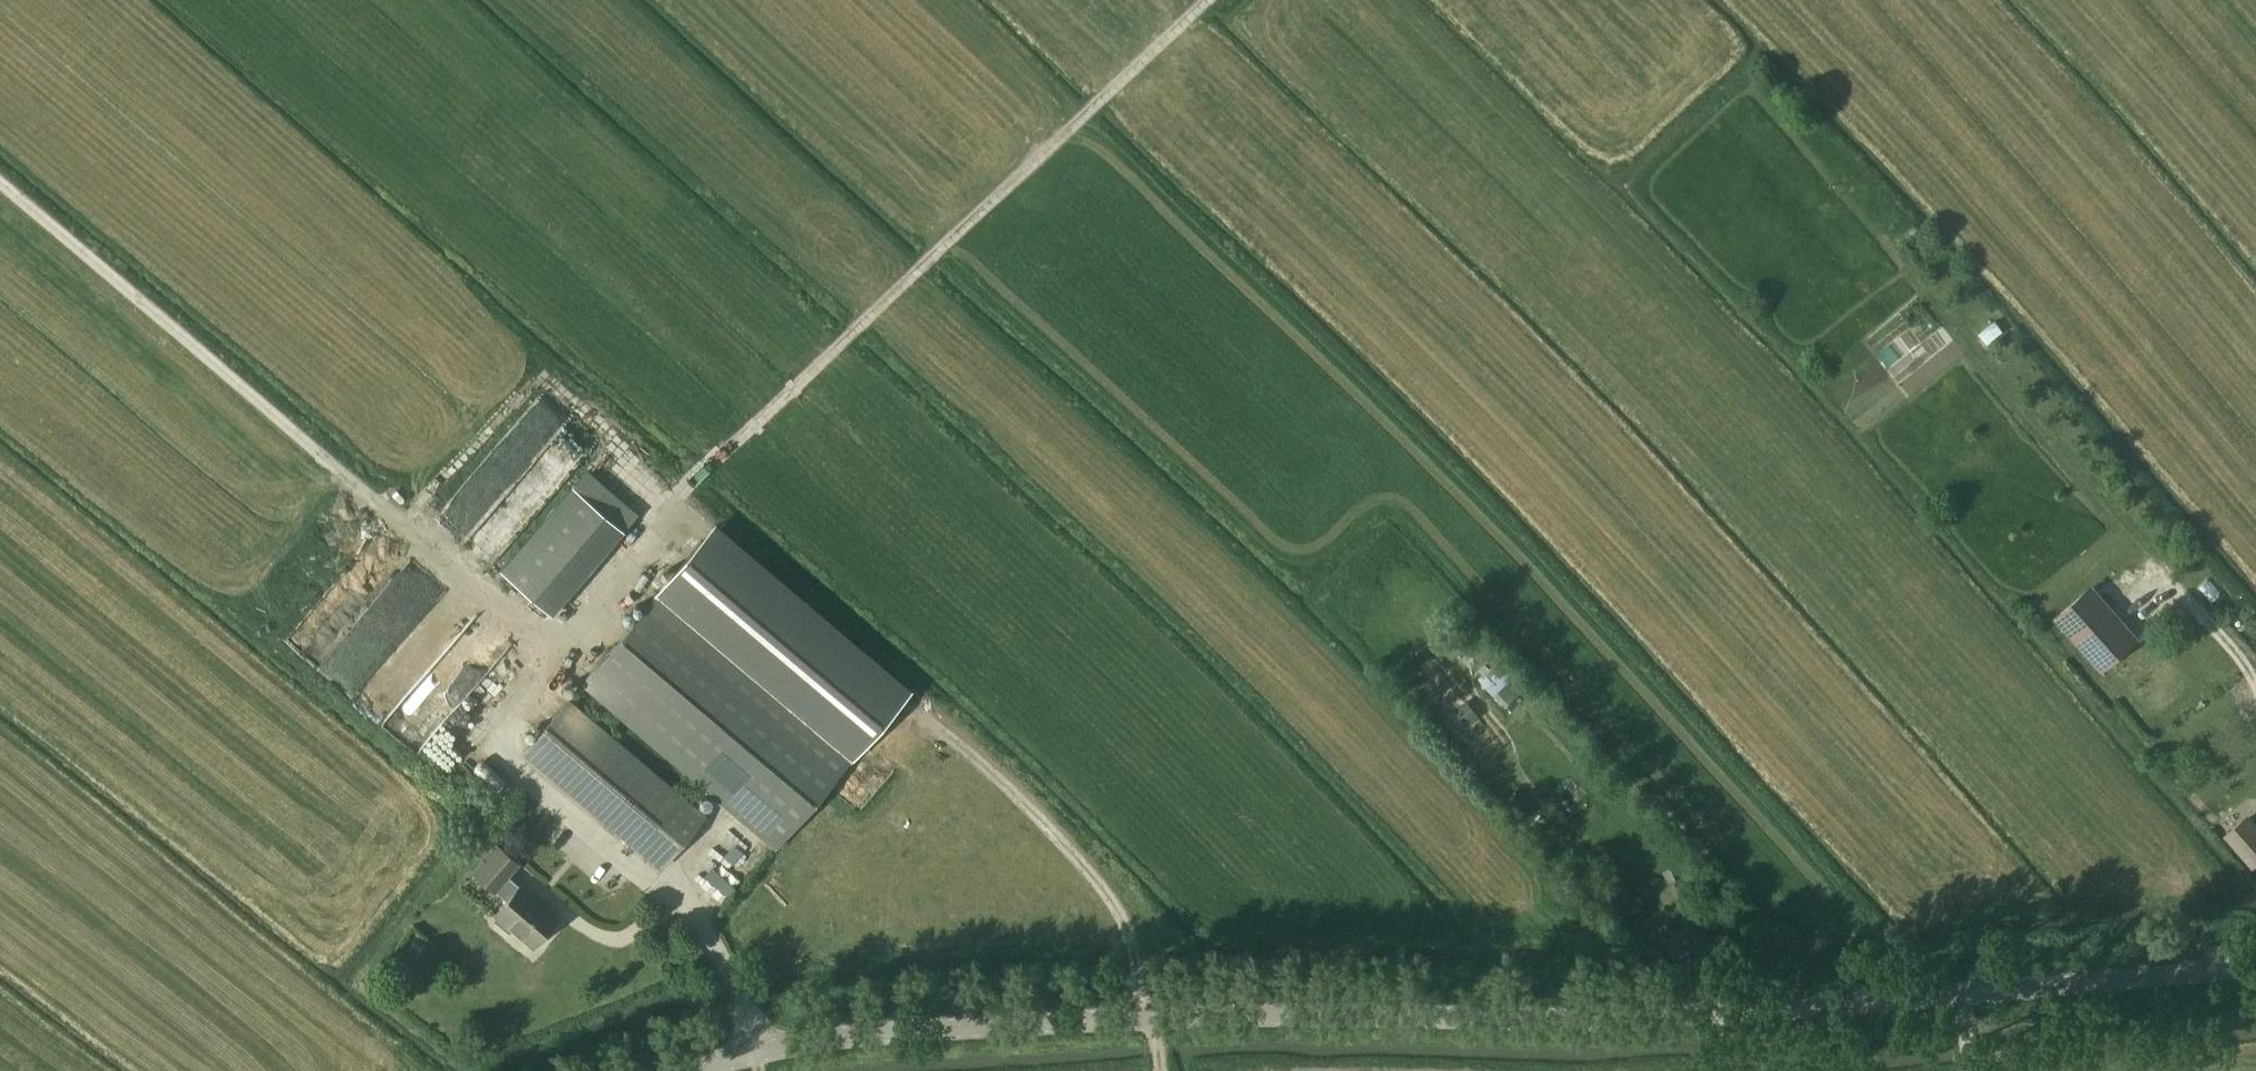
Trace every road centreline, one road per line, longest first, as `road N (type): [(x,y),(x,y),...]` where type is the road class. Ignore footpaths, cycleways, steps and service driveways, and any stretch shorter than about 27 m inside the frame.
road 1 (unclassified): [(695,1070),(767,1051),(892,1033),(1150,1018),(1688,1016),(2255,967)]
road 2 (track): [(509,758),(509,726),(549,651),(0,184)]
road 3 (track): [(2255,688),(2249,669),(2103,496),(1799,150)]

